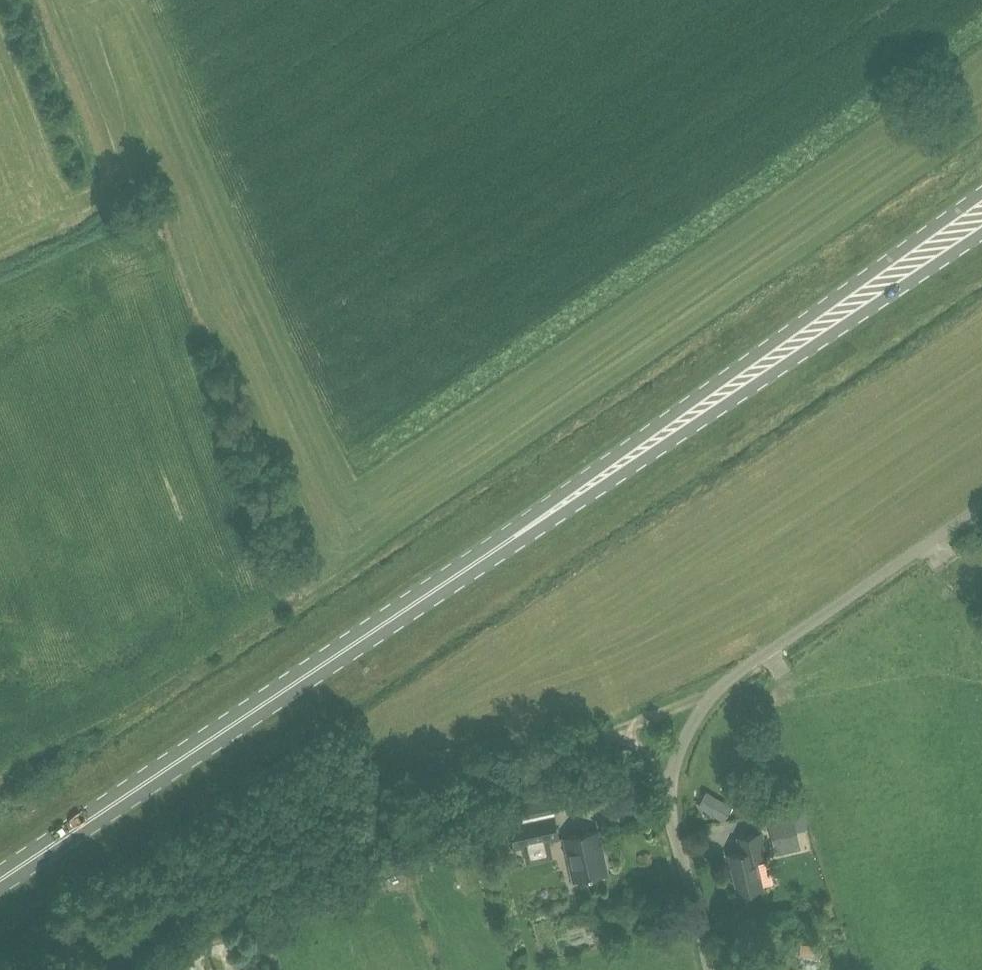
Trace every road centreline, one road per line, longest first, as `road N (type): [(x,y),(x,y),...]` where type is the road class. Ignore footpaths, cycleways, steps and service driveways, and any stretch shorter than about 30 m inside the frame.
road 1 (track): [(84,969),(99,929),(714,695)]
road 2 (primary): [(981,197),(467,569)]
road 3 (unclassified): [(711,969),(670,798),(697,719),(758,658),(981,504)]
road 4 (primary): [(467,569),(572,511),(981,242)]
road 5 (primary): [(0,879),(467,569)]

